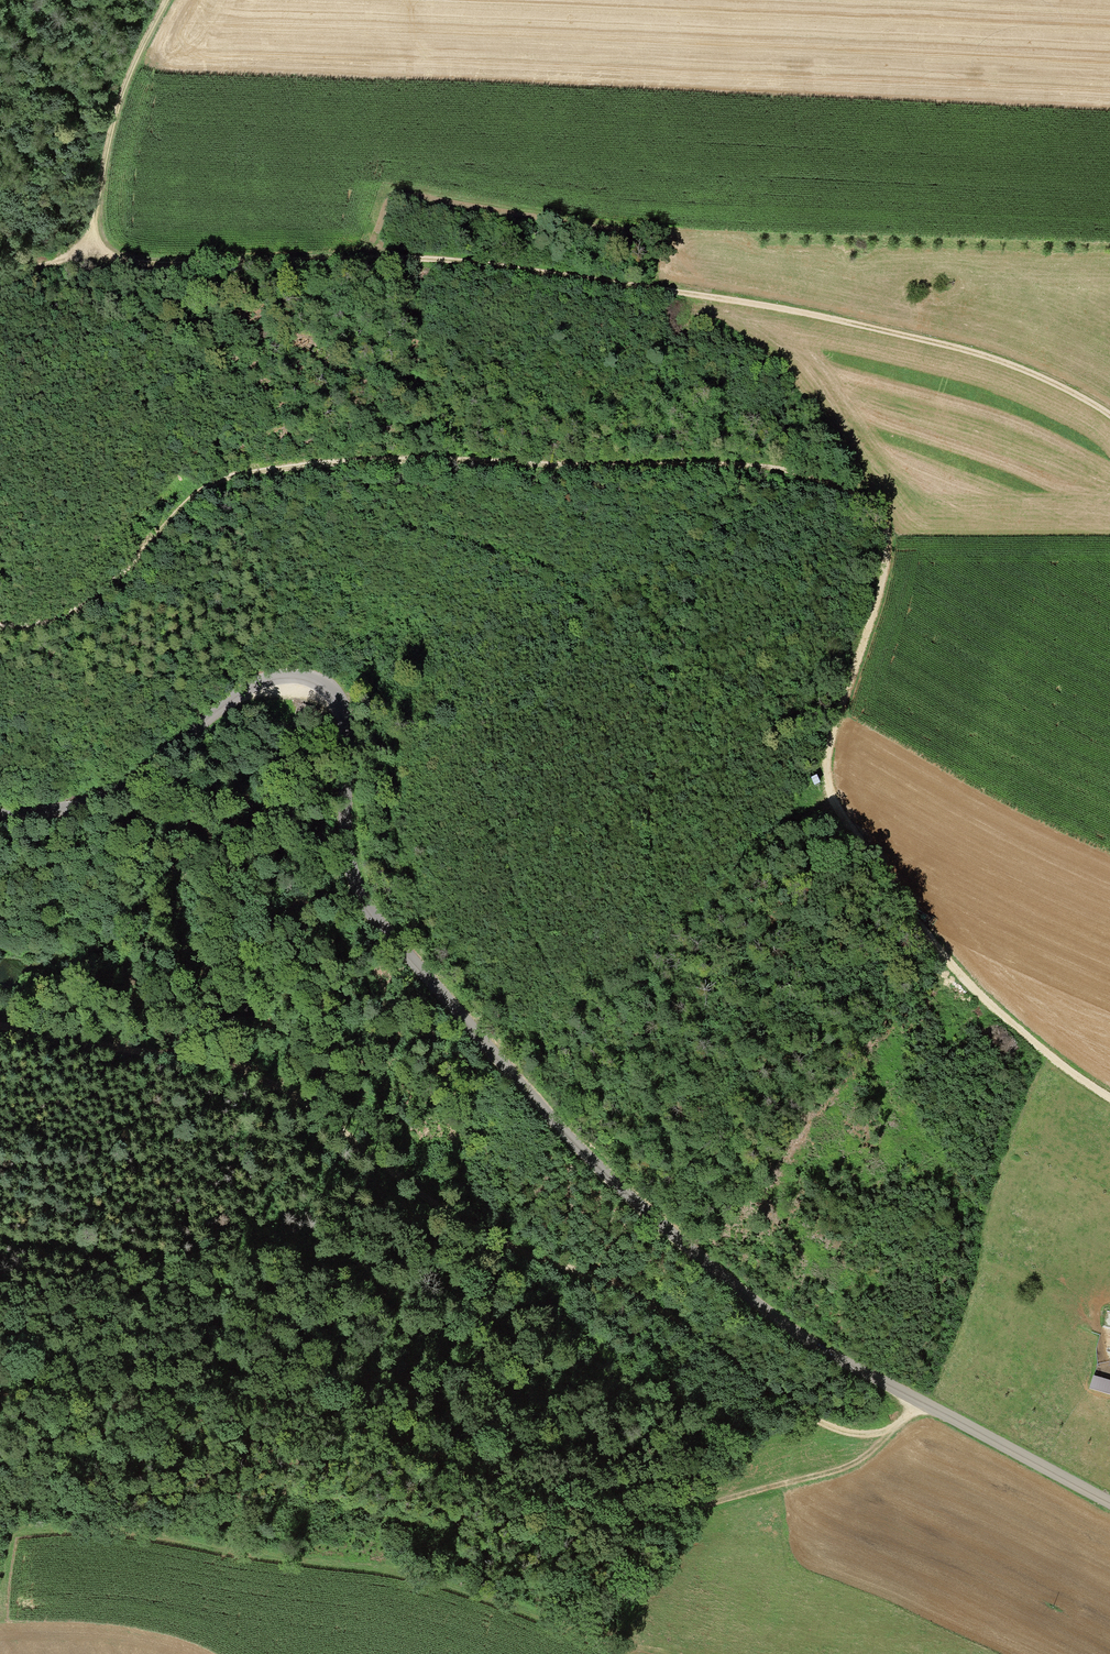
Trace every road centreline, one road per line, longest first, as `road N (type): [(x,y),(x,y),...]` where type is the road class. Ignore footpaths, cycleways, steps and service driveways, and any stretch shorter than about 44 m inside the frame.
road 1 (track): [(0,626),(44,624),(69,610),(126,569),(199,491),(271,469),(465,460),(747,467),(838,485),(882,513),(886,544),(834,720),(825,793),(840,821),(998,1010),(1109,1100)]
road 2 (unclassified): [(1109,1503),(783,1323),(590,1158),(362,898),(346,848),(347,719),(331,687),(298,676),(255,684),(134,779),(88,803),(0,816)]
road 3 (track): [(579,1007),(521,912),(504,817),(528,734),(586,626),(590,594),(528,553),(195,469),(114,531),(0,542)]
road 4 (track): [(1109,417),(1005,364),(819,315),(388,249),(86,270)]
road 5 (track): [(0,1029),(266,1078),(302,1097),(454,1219),(596,1276),(828,1425),(882,1433),(923,1404)]
road 6 (track): [(0,1400),(218,1402),(362,1438),(497,1491),(616,1515),(697,1508),(845,1467),(898,1426)]
road 7 (track): [(0,1238),(107,1257),(318,1258),(426,1321),(465,1323),(526,1311),(596,1276)]
road 8 (track): [(697,581),(655,770),(650,829),(664,916),(716,906),(750,859),(825,793)]
road 9 (track): [(930,1128),(875,1072),(784,937),(776,905),(808,811)]
road 10 (track): [(179,0),(119,109),(86,270)]

